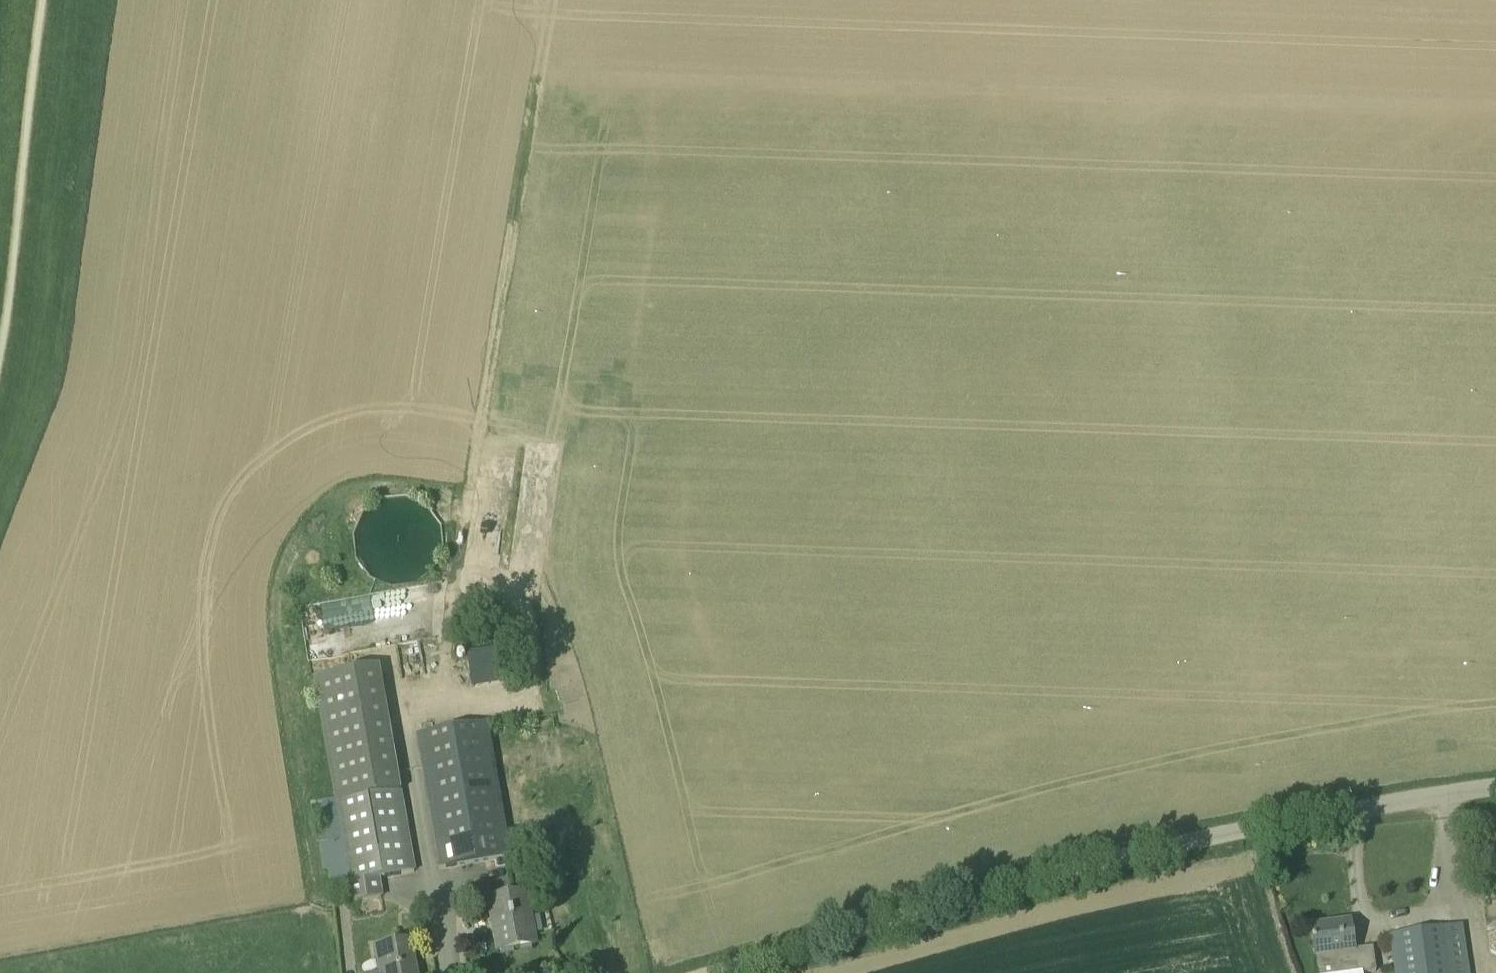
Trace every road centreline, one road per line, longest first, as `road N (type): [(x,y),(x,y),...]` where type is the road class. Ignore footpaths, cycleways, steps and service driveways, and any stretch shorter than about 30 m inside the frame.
road 1 (unclassified): [(741,972),(1053,878),(1238,832),(1495,787)]

